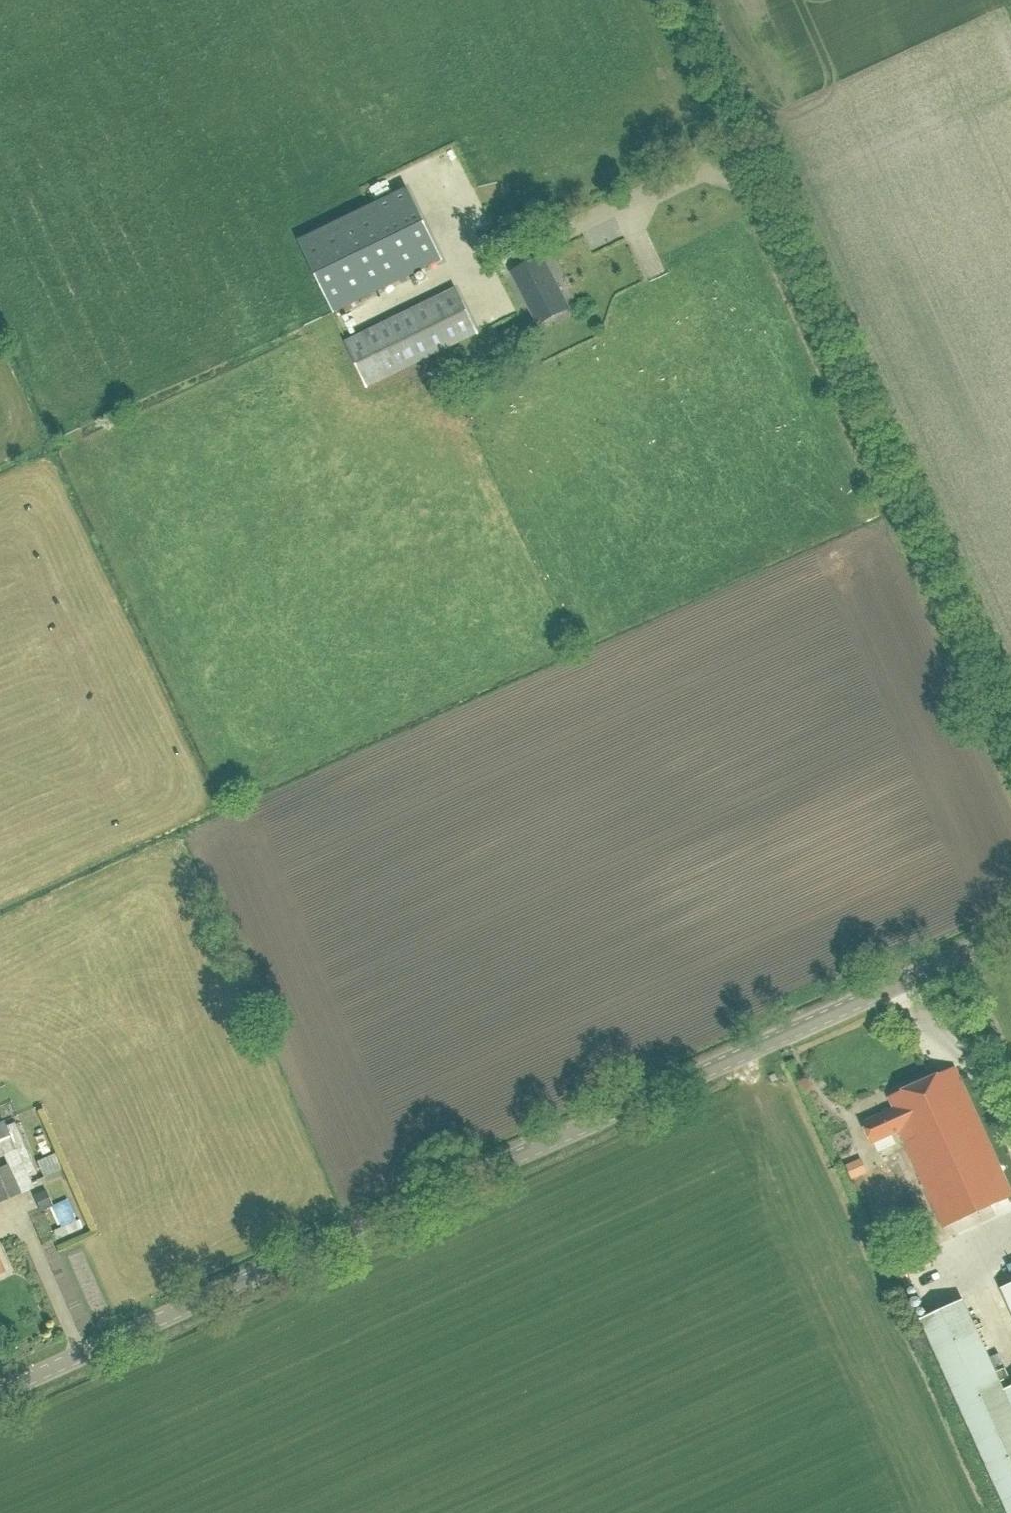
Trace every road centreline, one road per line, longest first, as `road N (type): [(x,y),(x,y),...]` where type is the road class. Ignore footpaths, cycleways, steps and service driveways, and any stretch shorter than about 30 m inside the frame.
road 1 (tertiary): [(0,1391),(1010,934)]
road 2 (track): [(1010,694),(702,0)]

